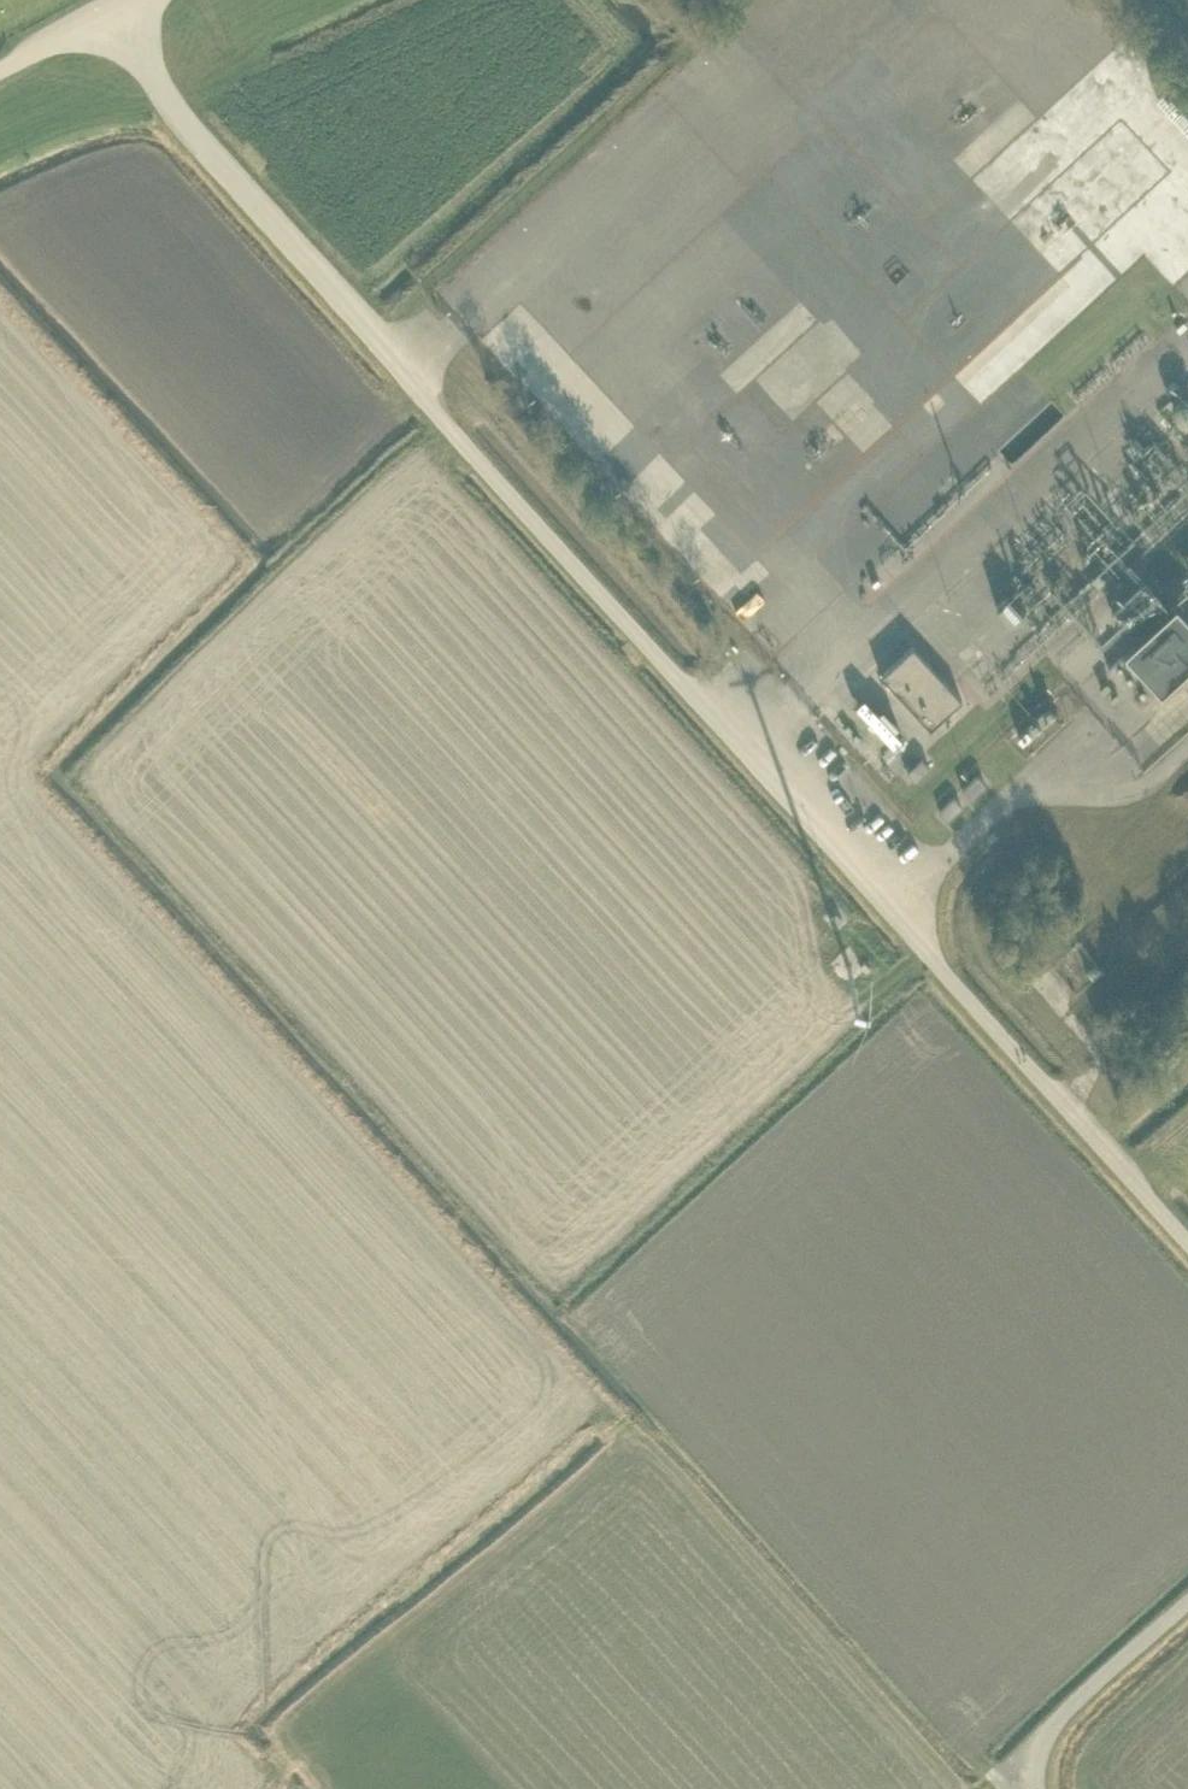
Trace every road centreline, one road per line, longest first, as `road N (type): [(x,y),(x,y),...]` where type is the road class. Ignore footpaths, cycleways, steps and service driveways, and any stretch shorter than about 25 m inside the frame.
road 1 (unclassified): [(1187,1255),(893,908),(436,414),(153,83),(108,8)]
road 2 (unclassified): [(1028,1788),(1013,1771),(1187,1599)]
road 3 (unclassified): [(0,66),(108,8)]

